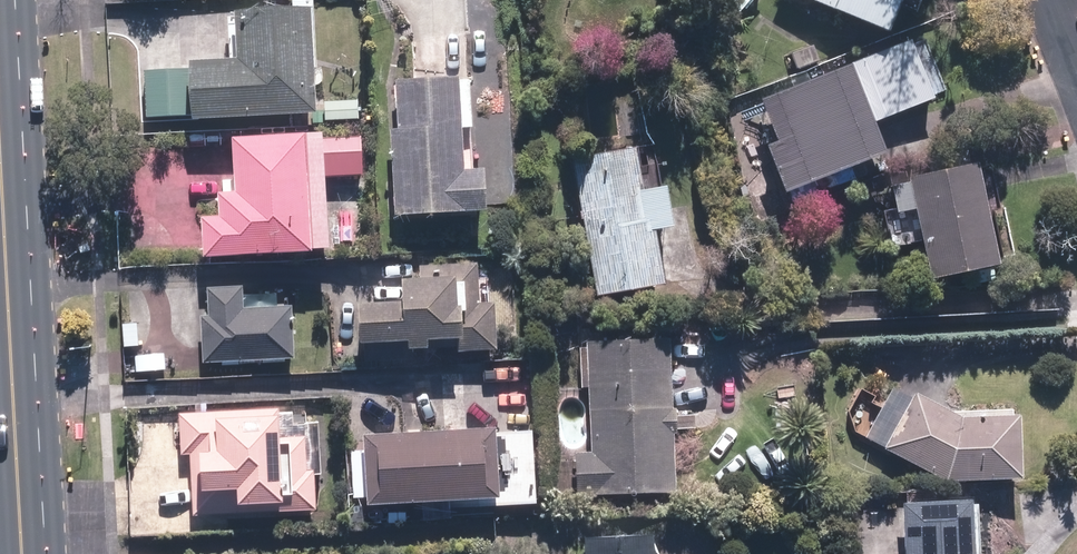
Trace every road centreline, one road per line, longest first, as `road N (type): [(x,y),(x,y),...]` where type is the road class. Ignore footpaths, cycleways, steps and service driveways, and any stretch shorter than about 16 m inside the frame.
road 1 (primary): [(0,99),(28,553)]

